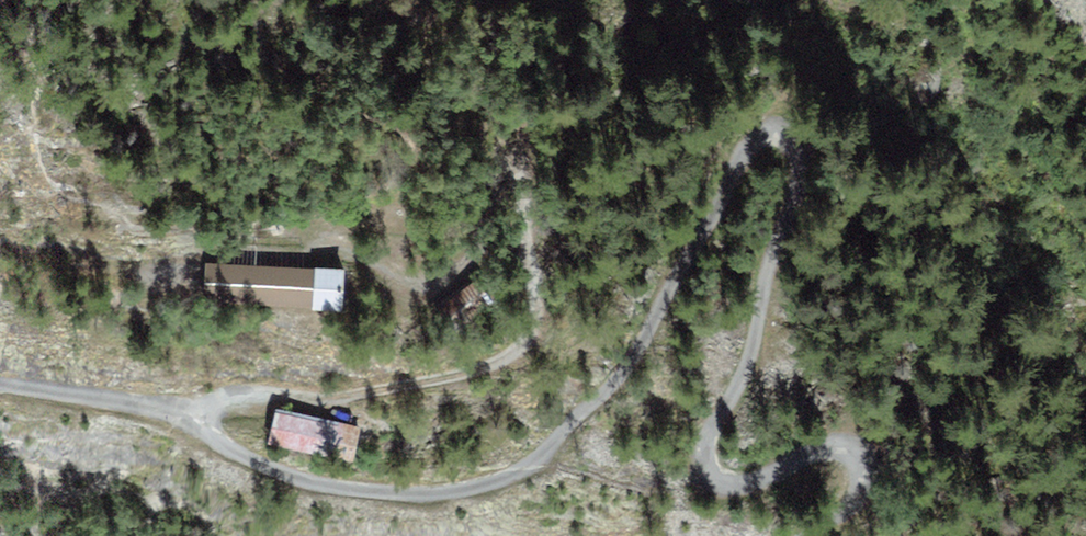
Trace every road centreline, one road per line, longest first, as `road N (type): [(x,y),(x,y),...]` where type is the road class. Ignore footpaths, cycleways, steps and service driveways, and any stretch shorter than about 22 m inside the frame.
road 1 (track): [(806,535),(851,508),(861,484),(855,452),(836,447),(808,454),(733,489),(719,483),(708,464),(712,437),(739,389),(794,200),(794,147),(772,134),(749,151),(636,357),(529,467),(474,488),(423,496),(338,490),(220,444),(199,417),(0,382)]
road 2 (track): [(199,417),(244,395),(319,399),(485,369),(559,308),(553,190),(531,182),(481,257),(455,272),(346,244),(264,248),(179,224)]

